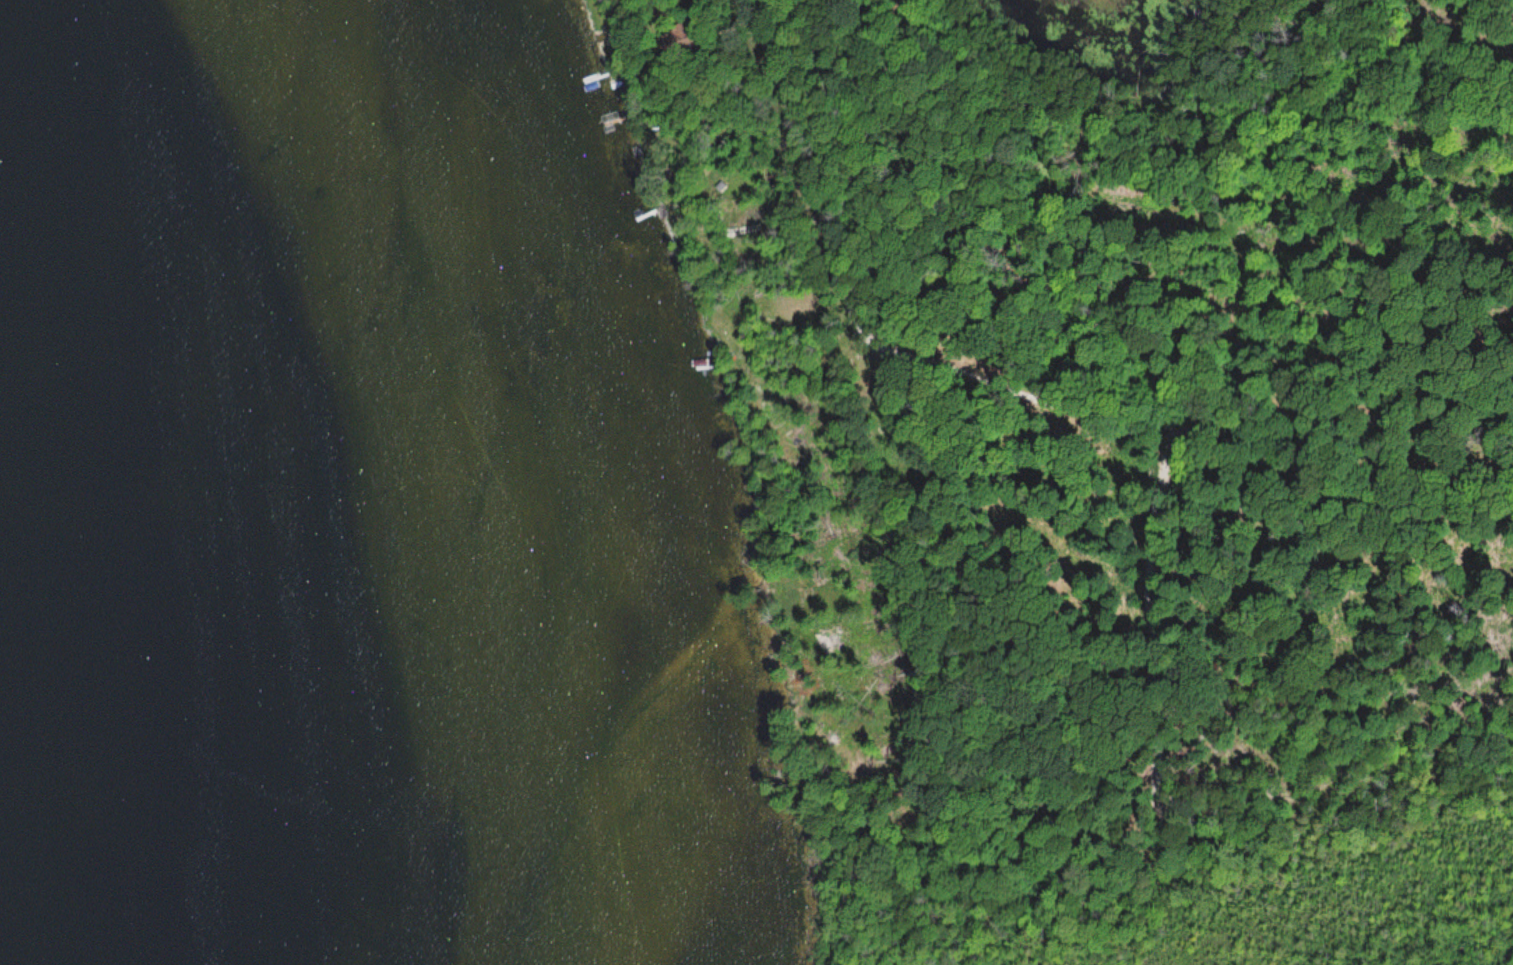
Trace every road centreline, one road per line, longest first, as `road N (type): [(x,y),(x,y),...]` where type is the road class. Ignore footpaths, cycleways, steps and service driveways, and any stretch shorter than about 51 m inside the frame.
road 1 (residential): [(1512,423),(1270,433),(1076,411),(872,339),(754,0)]

